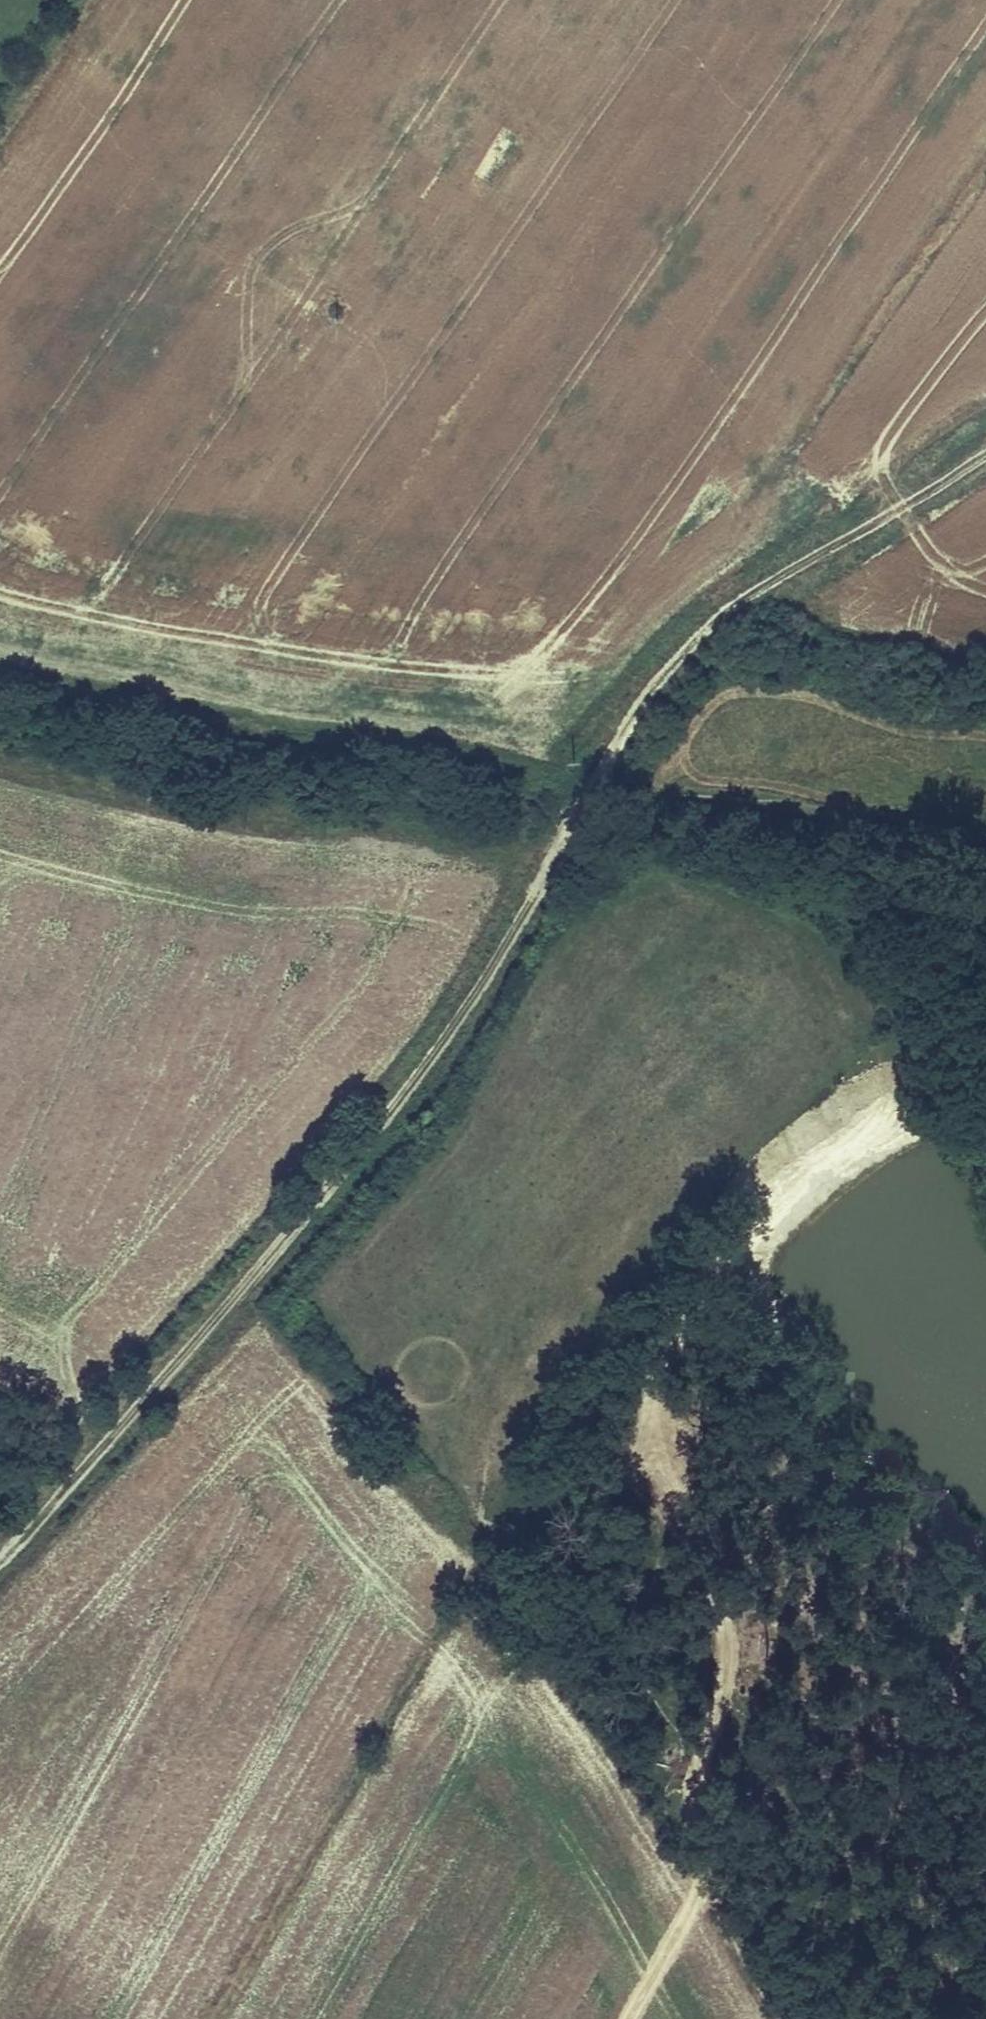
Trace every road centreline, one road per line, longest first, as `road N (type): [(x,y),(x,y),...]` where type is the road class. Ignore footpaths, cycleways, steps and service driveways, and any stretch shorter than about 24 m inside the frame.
road 1 (track): [(0,1541),(252,1280),(402,1107),(625,731),(675,668),(728,618),(985,447)]

